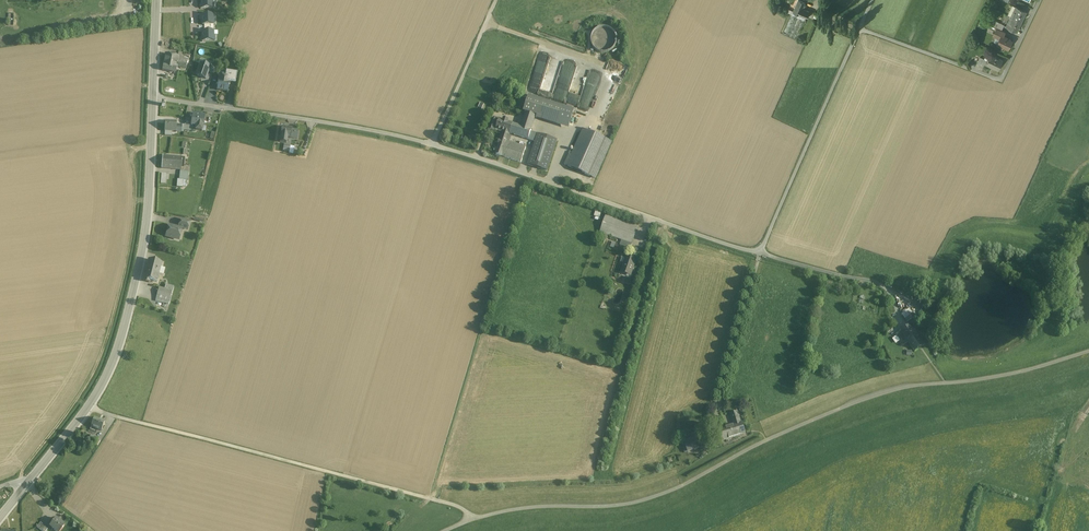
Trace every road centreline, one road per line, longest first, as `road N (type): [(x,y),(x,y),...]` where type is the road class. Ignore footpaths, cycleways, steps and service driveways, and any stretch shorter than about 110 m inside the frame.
road 1 (unclassified): [(153,96),(148,217),(115,357),(88,406),(27,482)]
road 2 (track): [(88,406),(458,507),(470,520)]
road 3 (residential): [(433,143),(760,255)]
road 4 (residential): [(153,96),(433,143)]
road 5 (residential): [(760,255),(862,27)]
road 6 (residential): [(862,27),(1002,80),(1040,0)]
road 7 (residential): [(498,0),(433,143)]
road 8 (residential): [(760,255),(883,285),(896,299)]

